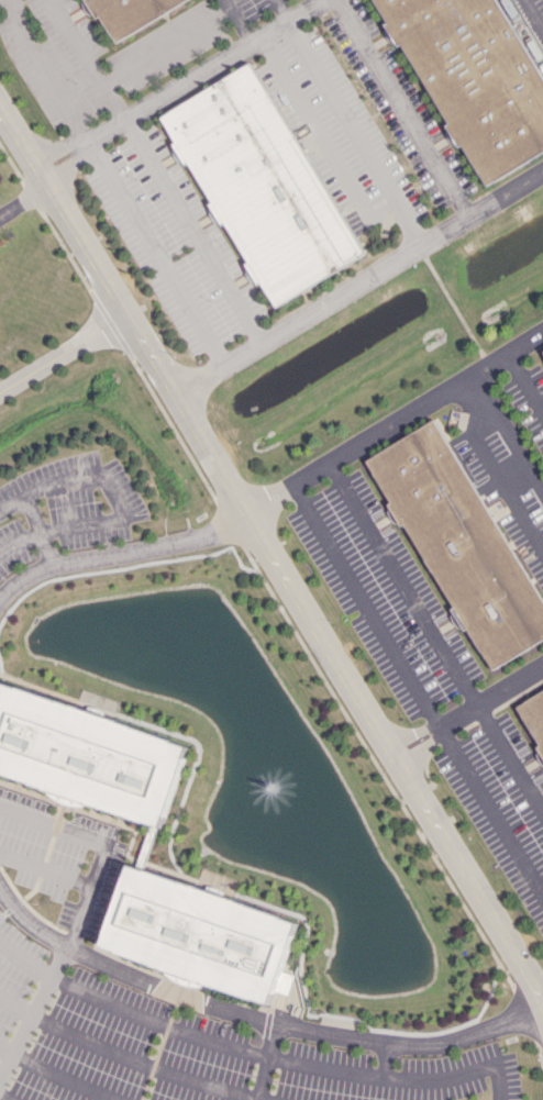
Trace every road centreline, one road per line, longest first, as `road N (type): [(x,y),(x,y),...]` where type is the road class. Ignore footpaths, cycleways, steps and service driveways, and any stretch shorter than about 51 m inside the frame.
road 1 (tertiary): [(542,1014),(0,108)]
road 2 (residential): [(541,1009),(407,1047),(275,1025),(64,946),(14,909),(0,887)]
road 3 (residential): [(0,600),(52,567),(218,532),(250,518)]
road 4 (residential): [(123,312),(0,390)]

